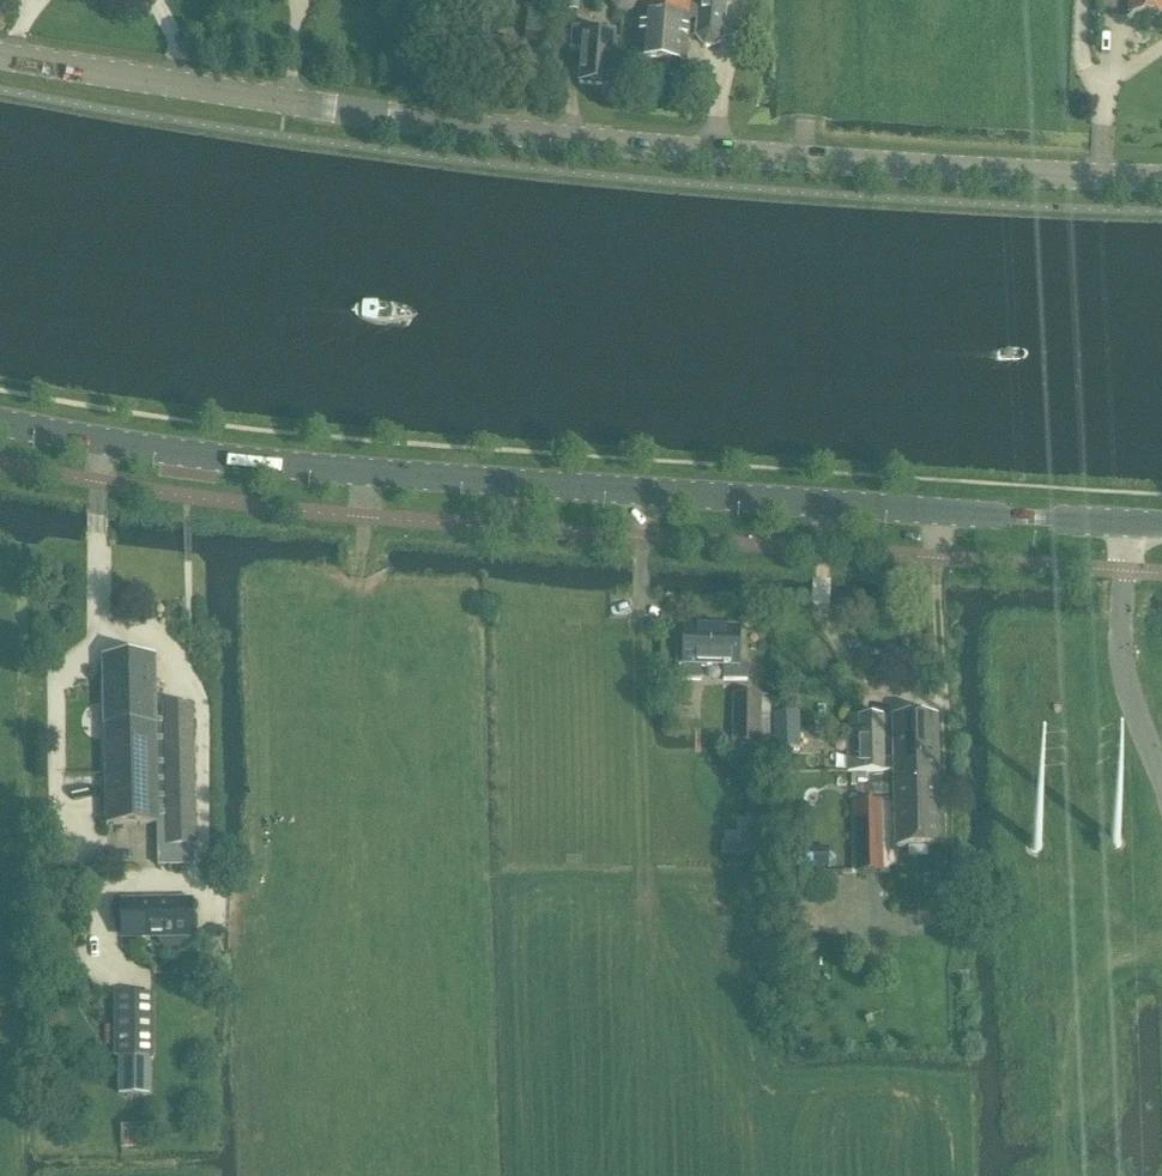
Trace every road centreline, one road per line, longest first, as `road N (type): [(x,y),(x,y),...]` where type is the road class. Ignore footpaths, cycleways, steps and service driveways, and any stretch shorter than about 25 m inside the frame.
road 1 (tertiary): [(1161,175),(482,131),(0,56)]
road 2 (tertiary): [(0,423),(158,452),(551,489),(1122,525)]
road 3 (residential): [(1161,772),(1121,672),(1122,525)]

